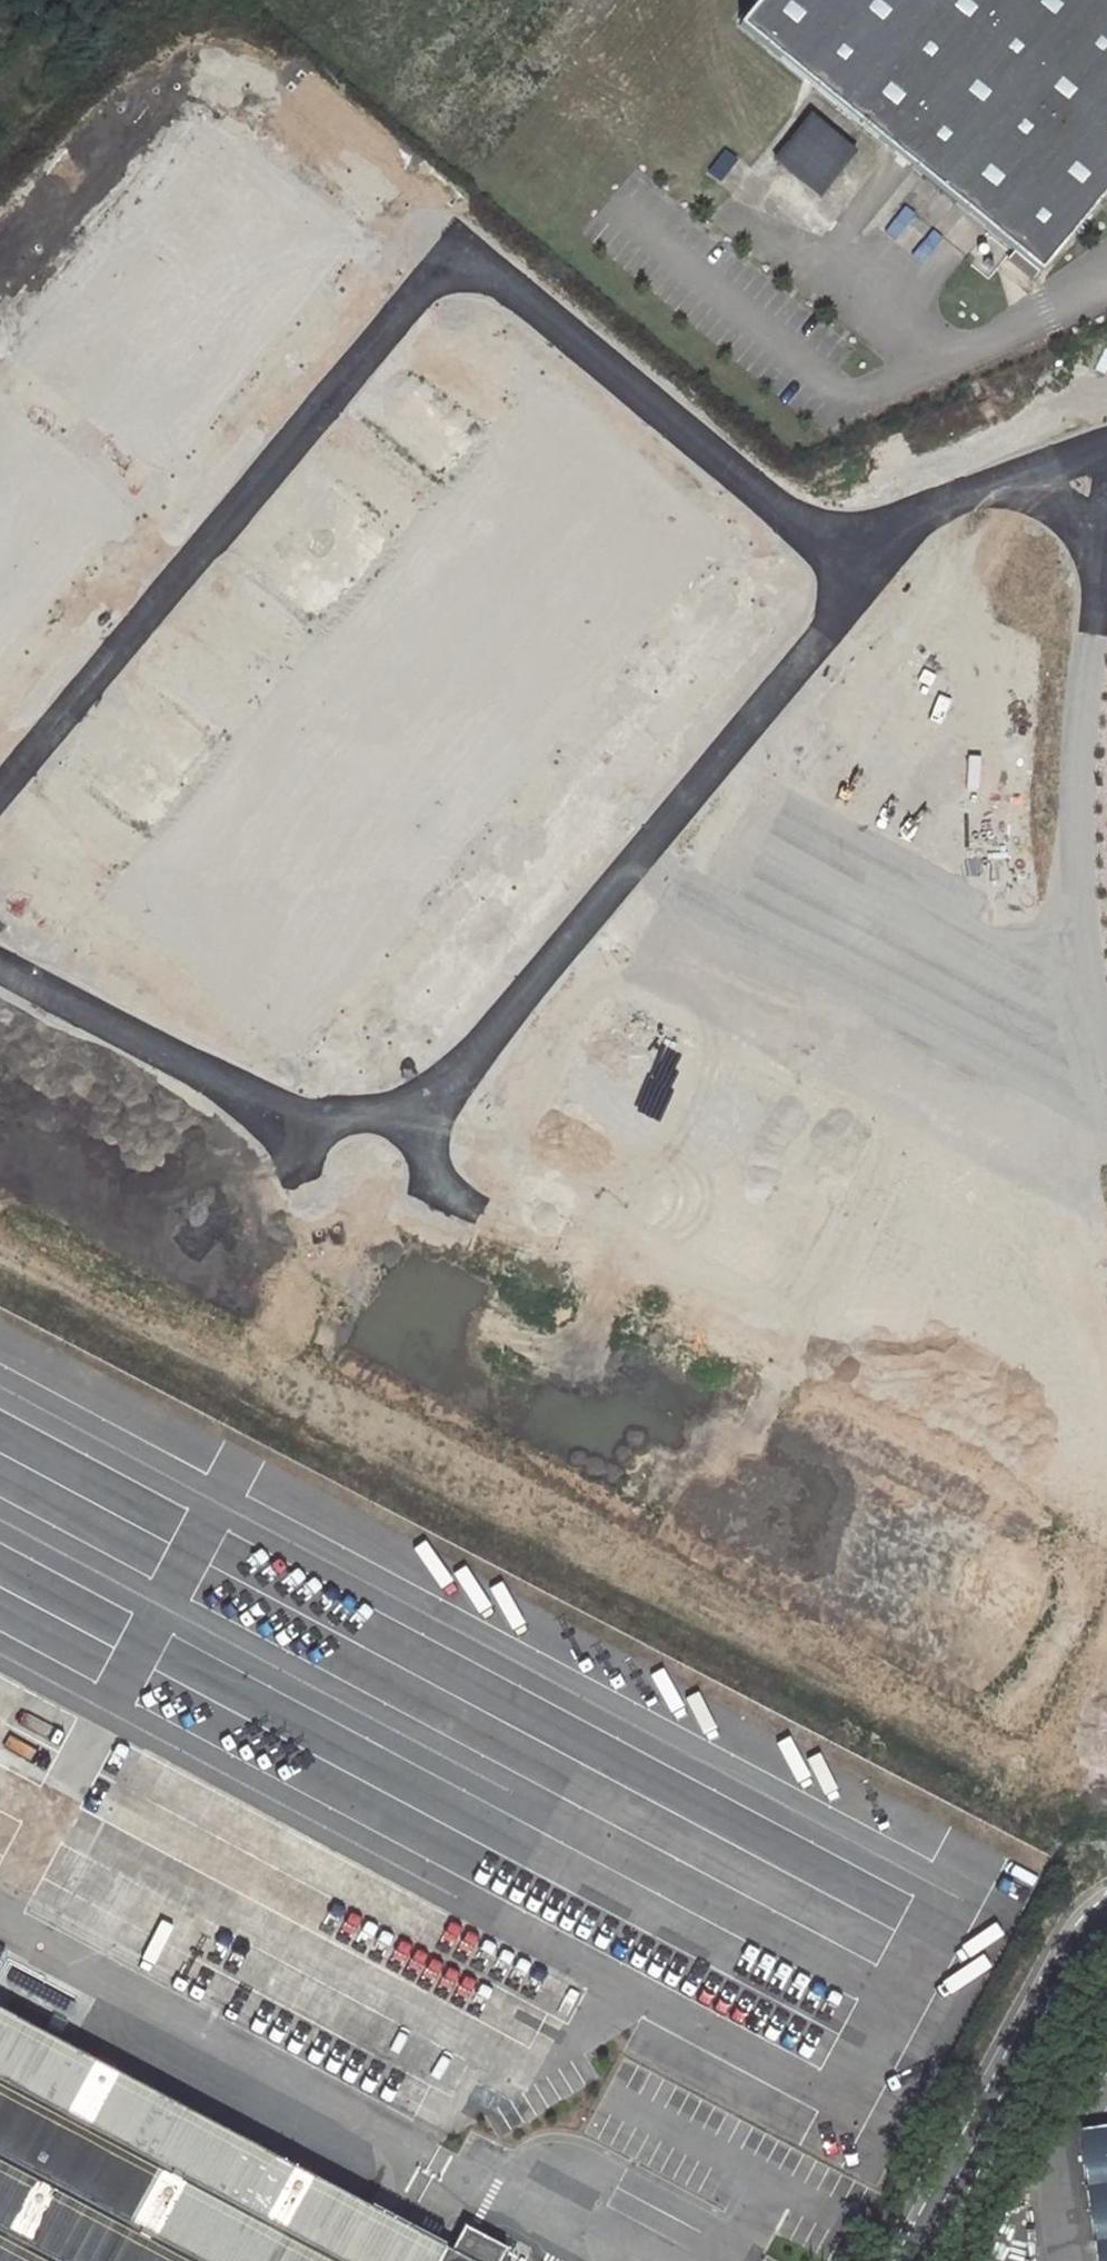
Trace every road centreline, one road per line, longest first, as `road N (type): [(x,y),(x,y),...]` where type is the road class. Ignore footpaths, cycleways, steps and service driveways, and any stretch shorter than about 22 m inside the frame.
road 1 (unclassified): [(1106,1925),(1062,1974),(911,2260)]

